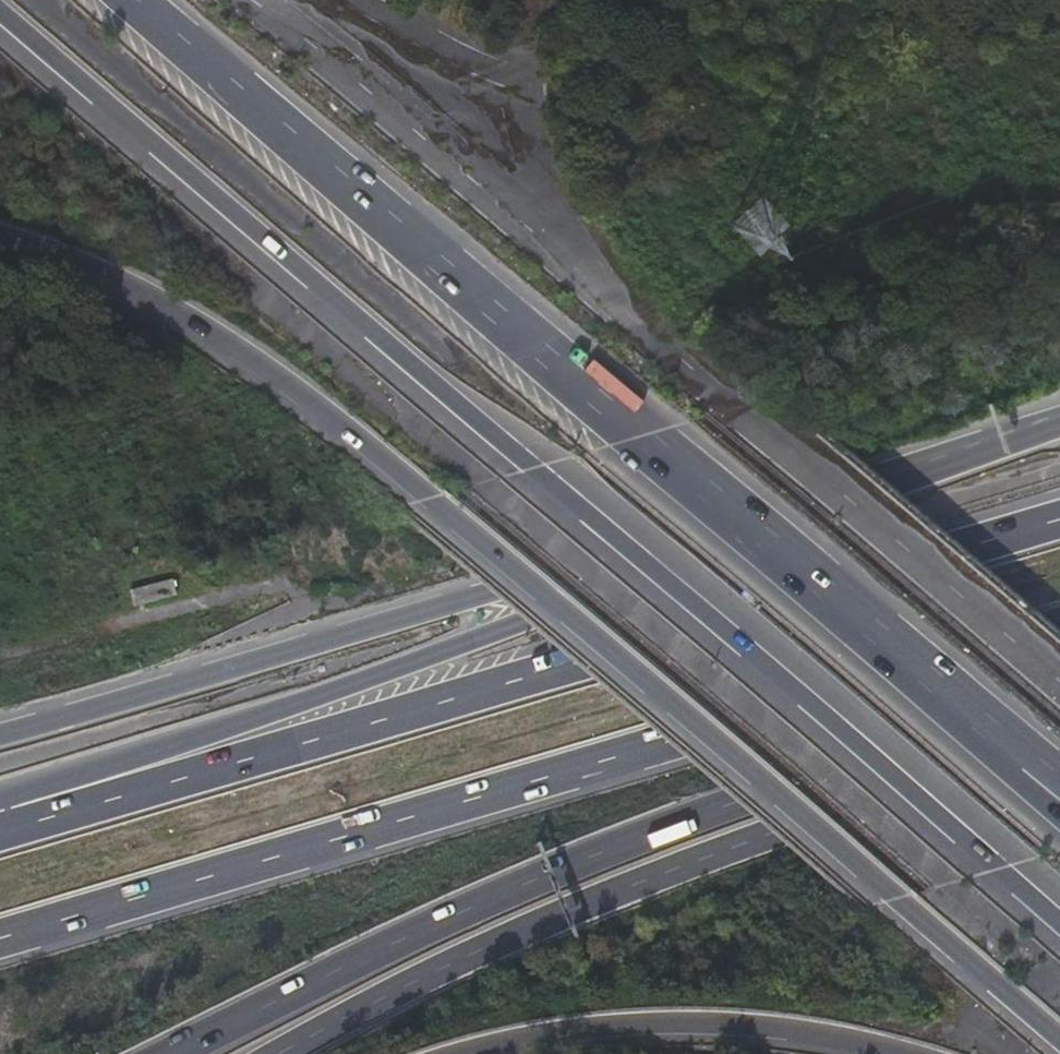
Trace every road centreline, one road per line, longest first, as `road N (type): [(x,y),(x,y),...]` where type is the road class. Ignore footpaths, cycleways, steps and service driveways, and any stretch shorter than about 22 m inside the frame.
road 1 (motorway): [(0,24),(986,873)]
road 2 (motorway): [(1017,757),(138,0)]
road 3 (motorway): [(0,942),(1059,629)]
road 4 (motorway): [(177,1053),(632,841),(1059,703)]
road 5 (motorway): [(1059,523),(192,778)]
road 6 (motorway): [(287,1053),(510,939),(654,879),(1059,752)]
road 7 (motorway): [(845,504),(229,732),(192,778)]
road 8 (motorway): [(528,582),(1059,1038)]
road 9 (motorway): [(0,242),(133,290),(216,337),(528,582)]
road 10 (motorway): [(528,582),(0,738)]
road 11 (motorway): [(486,1053),(660,1028),(769,1031),(899,1053)]
road 12 (motorway): [(845,504),(783,499),(528,582)]
road 13 (motorway): [(1059,429),(845,504)]
road 14 (motorway): [(192,778),(0,834)]

